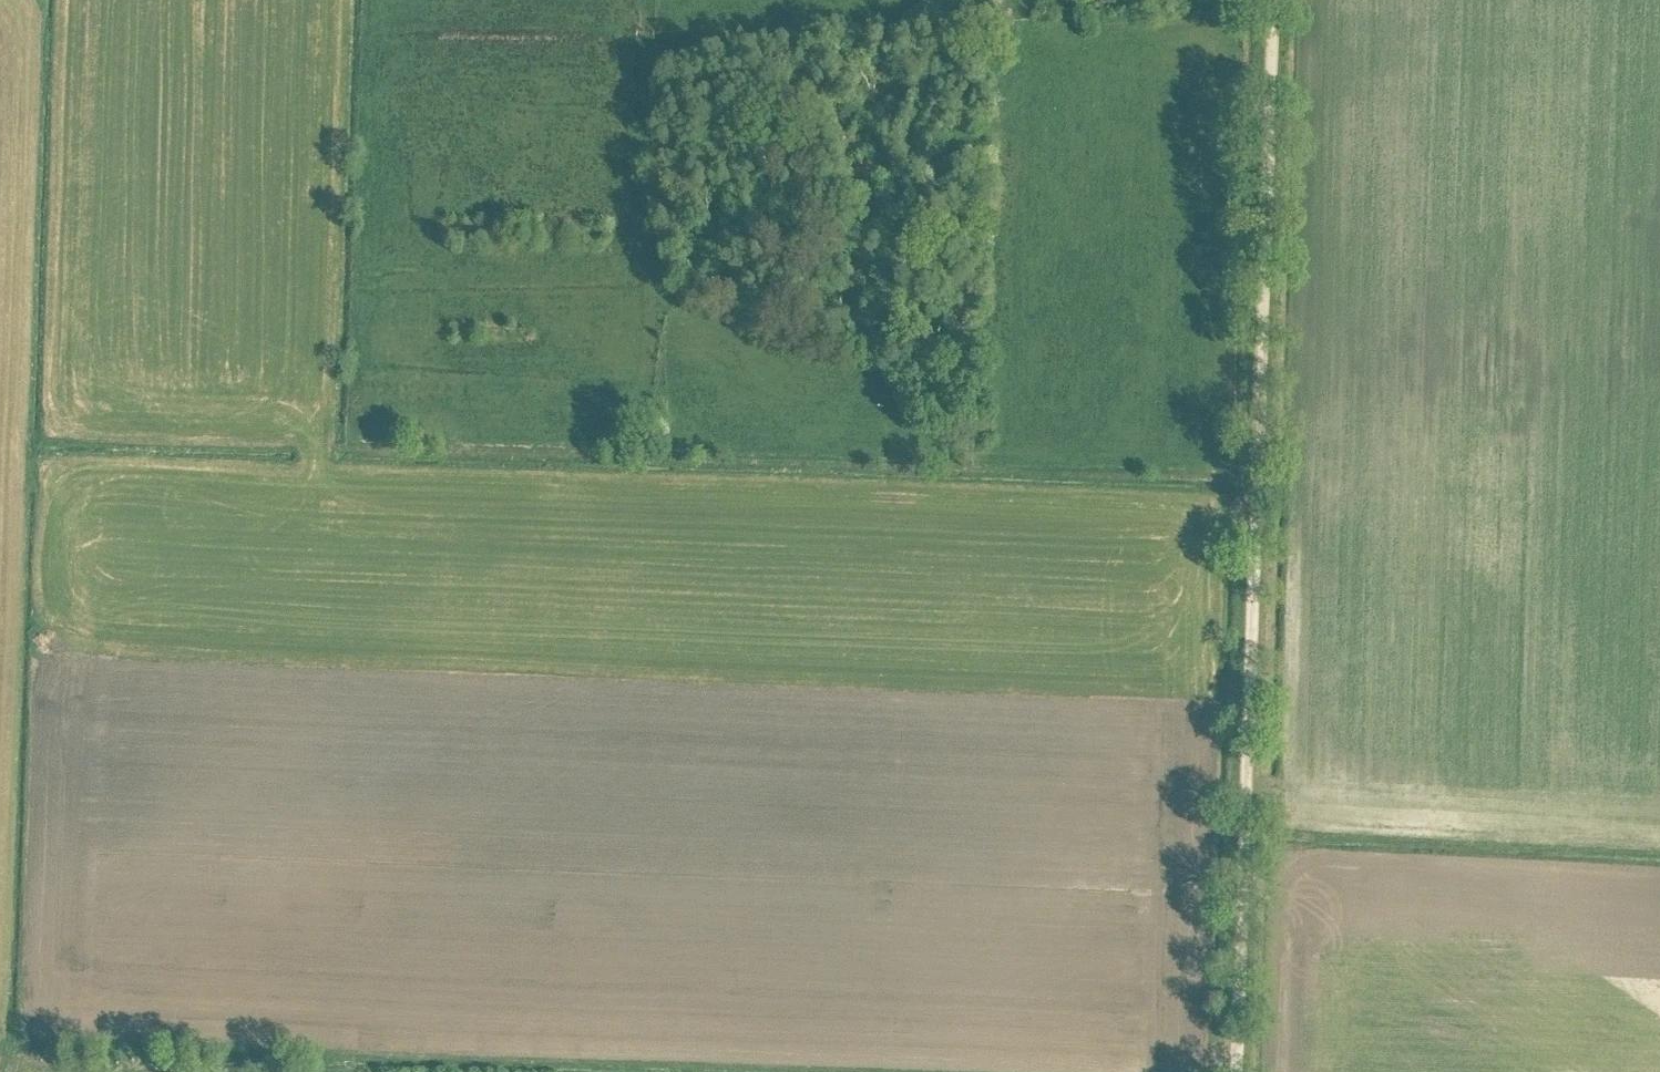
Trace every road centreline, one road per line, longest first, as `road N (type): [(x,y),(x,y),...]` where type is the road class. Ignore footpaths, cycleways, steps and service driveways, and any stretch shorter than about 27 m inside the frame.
road 1 (track): [(1279,0),(1240,1071)]

